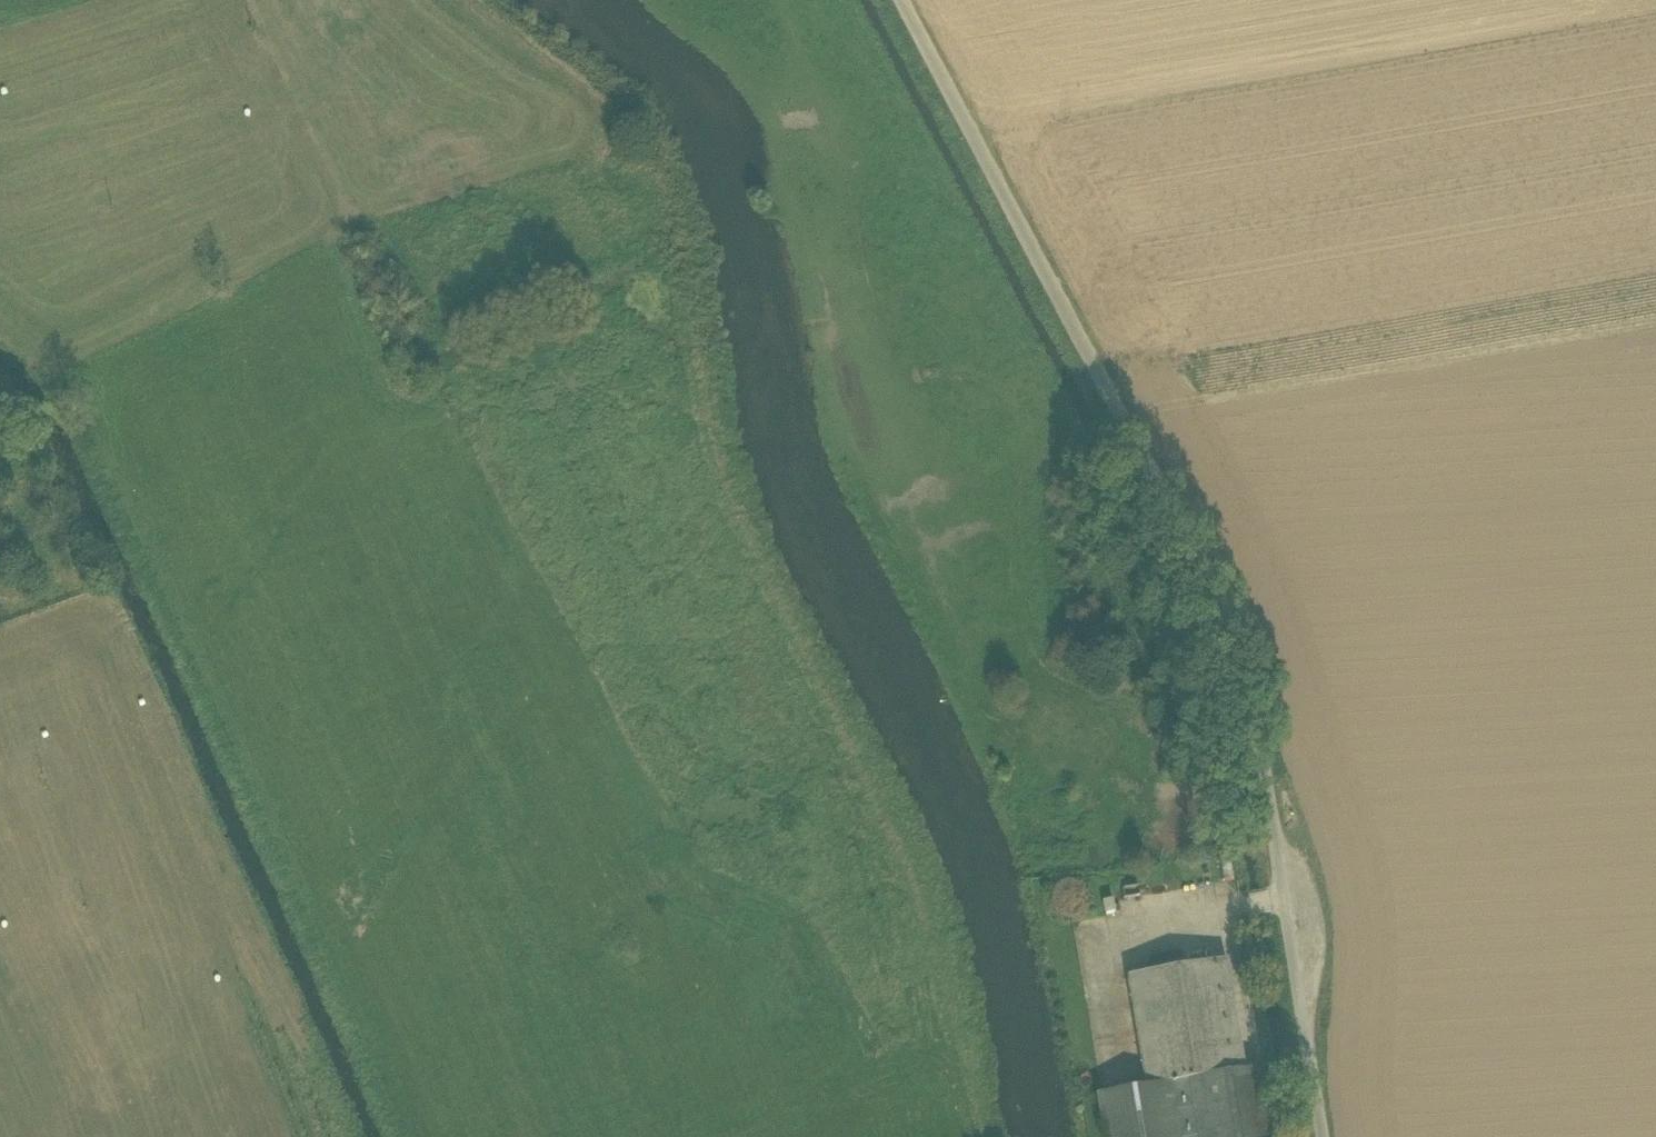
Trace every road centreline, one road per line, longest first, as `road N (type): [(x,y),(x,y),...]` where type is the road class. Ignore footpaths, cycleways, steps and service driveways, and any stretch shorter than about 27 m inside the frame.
road 1 (unclassified): [(900,0),(1223,607),(1252,695),(1317,1136)]

